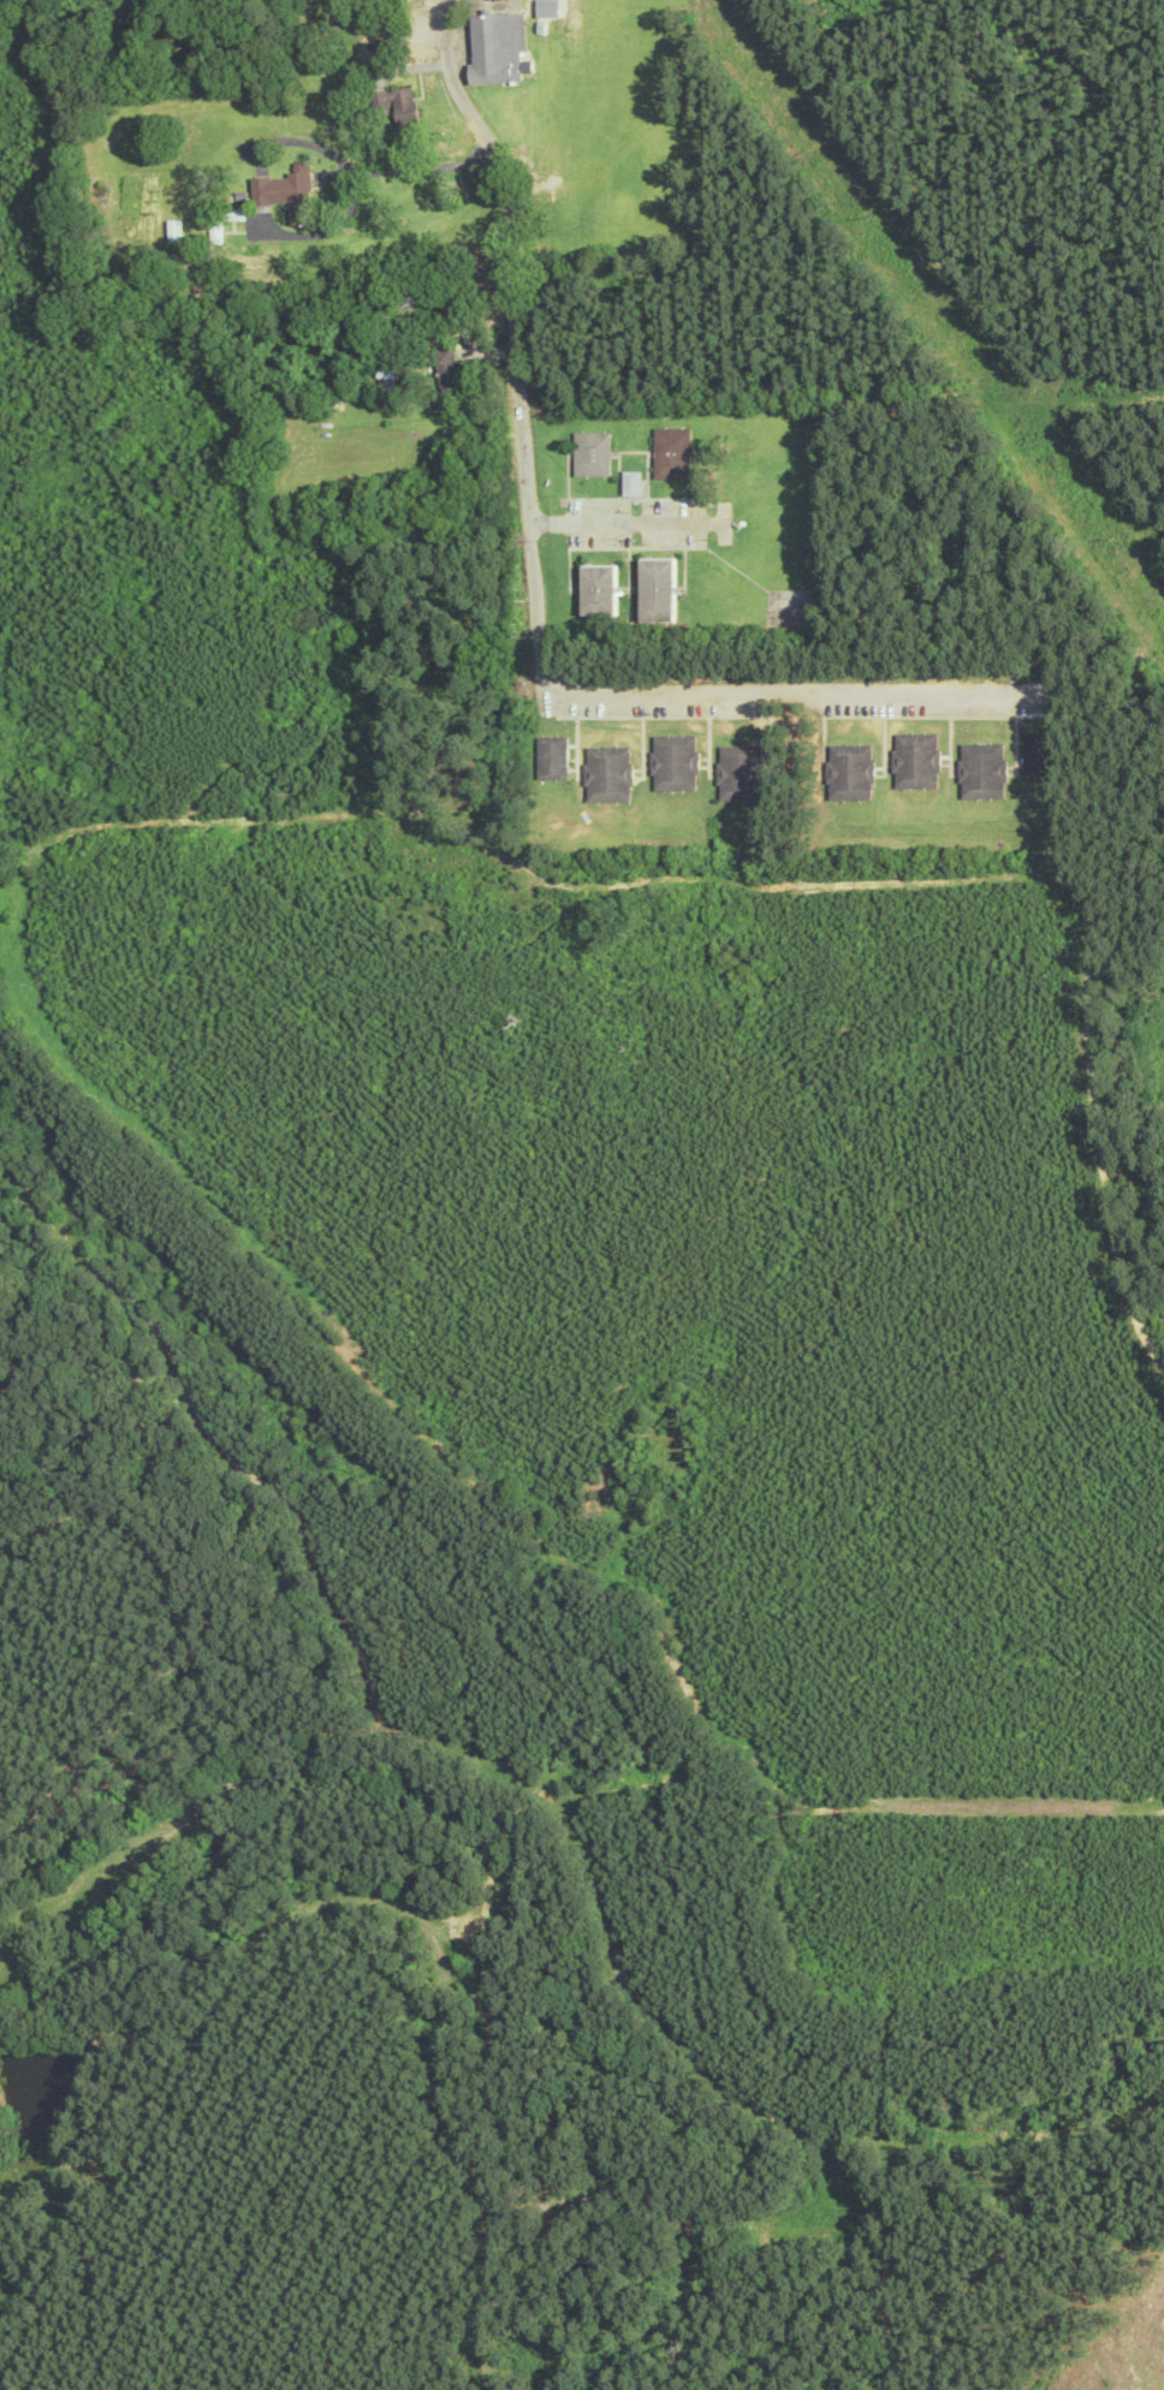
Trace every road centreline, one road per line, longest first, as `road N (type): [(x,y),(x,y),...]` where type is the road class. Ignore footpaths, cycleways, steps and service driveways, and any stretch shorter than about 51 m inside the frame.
road 1 (residential): [(544,692),(512,230),(495,159),(452,55),(455,0)]

